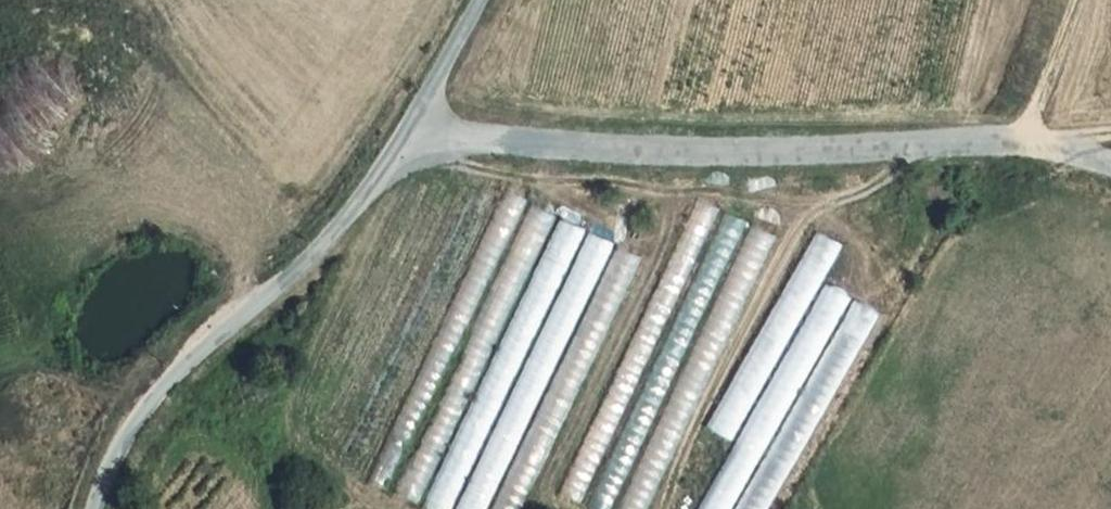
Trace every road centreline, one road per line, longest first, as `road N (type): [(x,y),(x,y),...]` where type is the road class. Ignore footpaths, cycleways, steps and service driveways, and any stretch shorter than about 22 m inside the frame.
road 1 (unclassified): [(1110,161),(1056,145),(745,155),(467,139),(396,148)]
road 2 (unclassified): [(94,508),(136,418),(305,263),(396,148)]
road 3 (unclassified): [(396,148),(480,0)]
road 4 (track): [(1026,144),(1079,0)]

